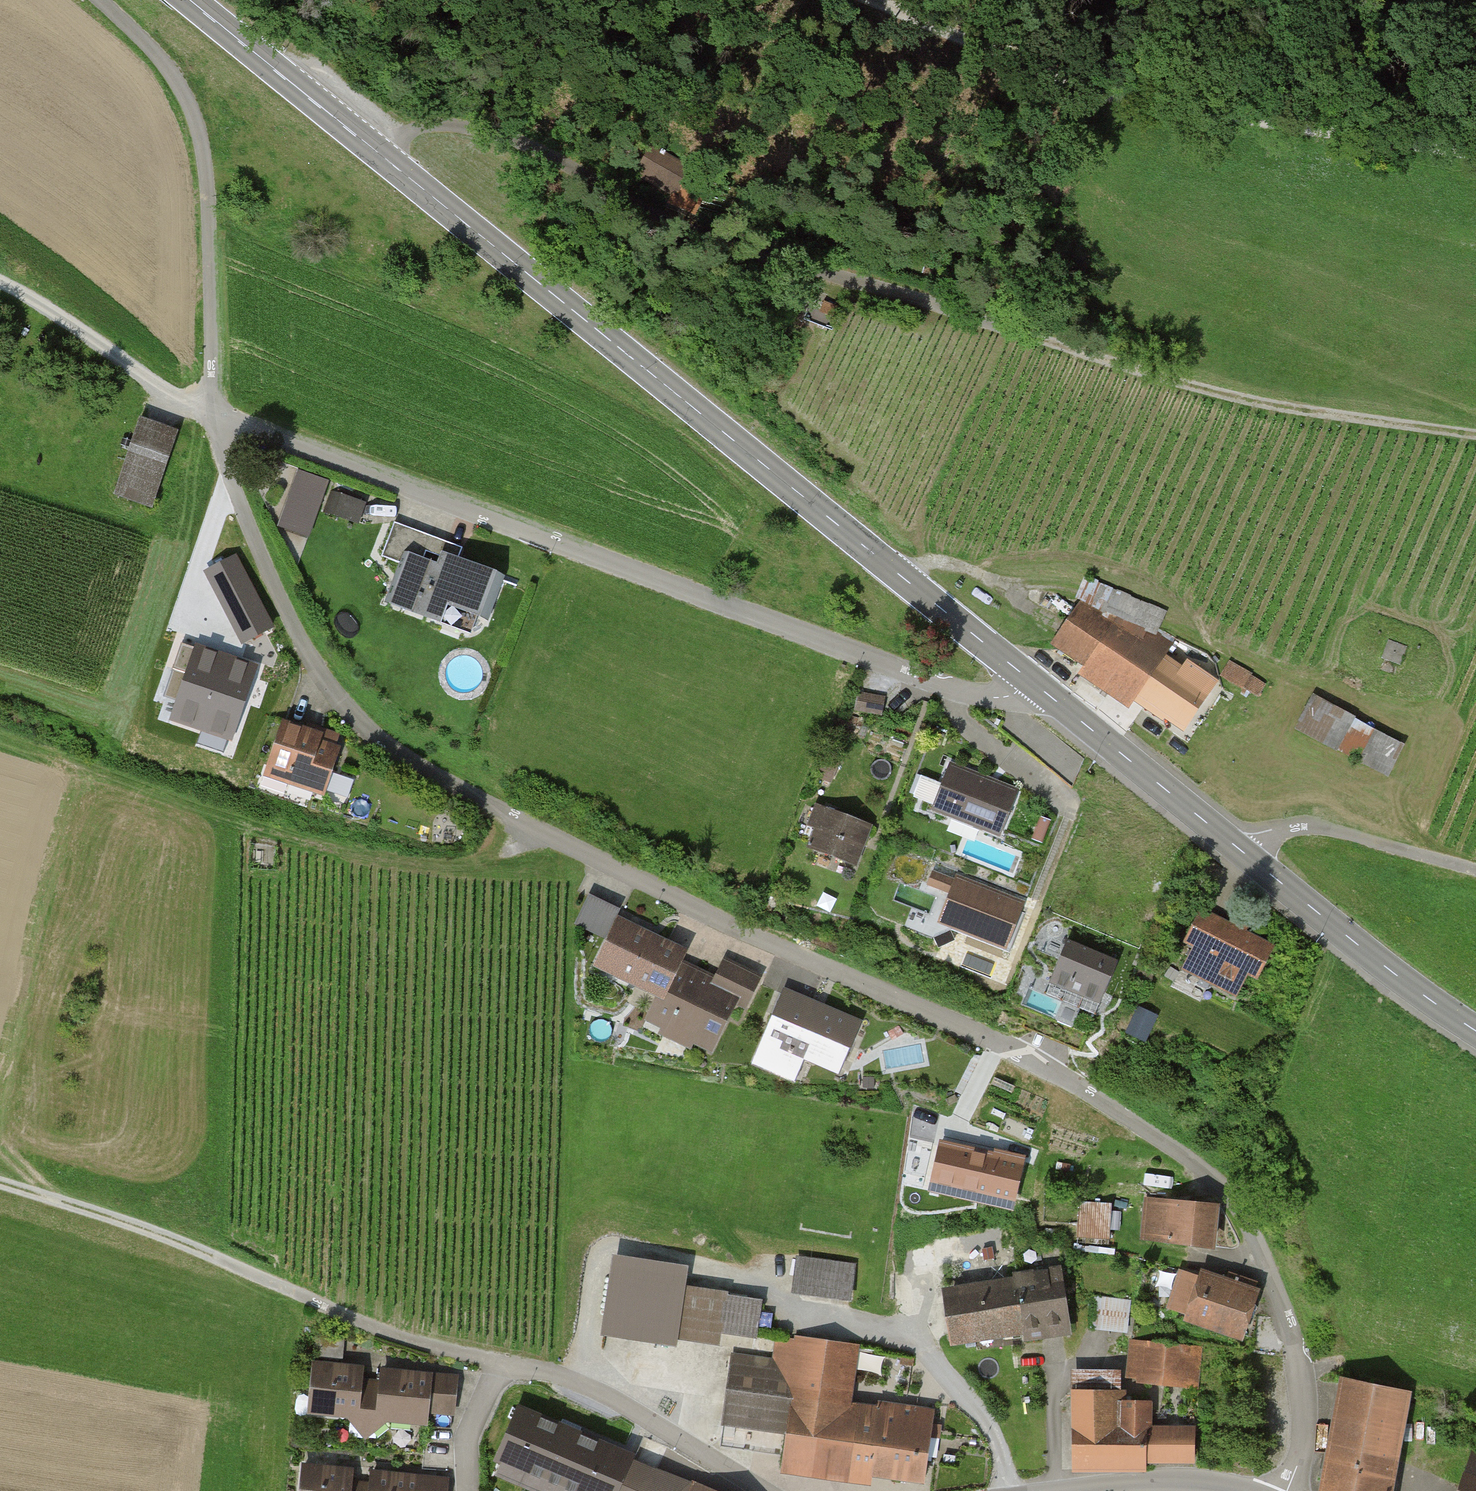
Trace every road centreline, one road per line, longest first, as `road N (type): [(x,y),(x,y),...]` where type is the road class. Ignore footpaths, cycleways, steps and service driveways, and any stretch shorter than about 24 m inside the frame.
road 1 (residential): [(1029,679),(1007,696),(952,688),(213,421),(301,648),(379,738),(537,830),(1098,1101),(1207,1175),(1266,1266),(1300,1366),(1305,1427),(1287,1490)]
road 2 (track): [(382,155),(420,127),(496,133),(697,232),(1074,352),(1183,382),(1475,433)]
road 3 (primary): [(191,0),(1029,679)]
road 4 (track): [(1005,1490),(996,1443),(919,1339),(787,1305),(767,1277),(605,1249),(586,1392)]
road 5 (track): [(1475,151),(1087,84),(867,0)]
road 6 (primary): [(1029,679),(1339,932),(1475,1033)]
road 7 (track): [(0,1178),(472,1360)]
road 8 (track): [(57,766),(432,866),(499,855),(537,830)]
road 9 (track): [(100,0),(164,62),(197,122),(209,189),(213,421)]
road 10 (track): [(0,1079),(57,766),(0,748)]
road 11 (residential): [(761,1490),(586,1392),(472,1360)]
road 12 (track): [(0,281),(213,421)]
road 13 (track): [(1253,859),(1277,836),(1321,827),(1475,872)]
road 14 (tertiary): [(1242,1490),(1161,1482),(1084,1490)]

